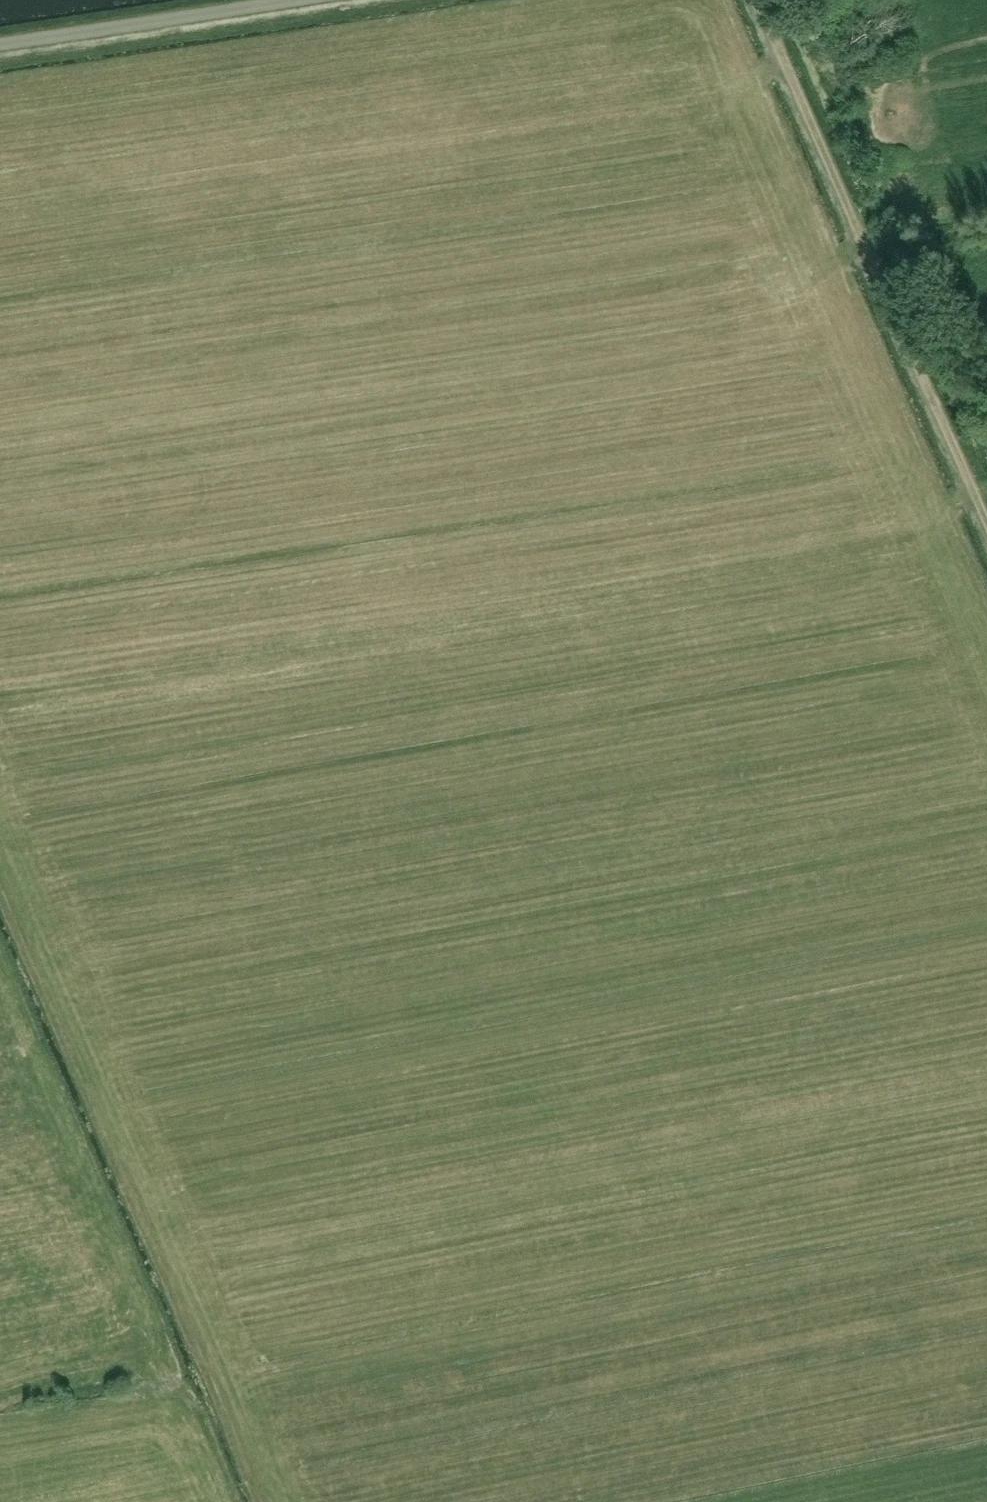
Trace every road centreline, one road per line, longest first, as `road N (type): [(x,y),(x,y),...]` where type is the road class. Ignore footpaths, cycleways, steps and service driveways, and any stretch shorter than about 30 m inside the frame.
road 1 (track): [(761,0),(986,525)]
road 2 (unclassified): [(0,43),(292,0)]

